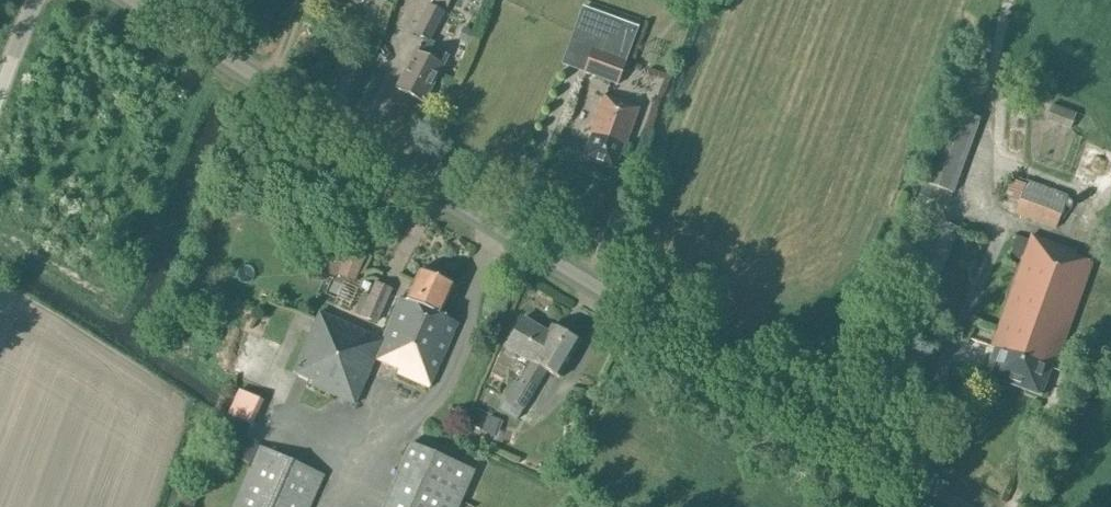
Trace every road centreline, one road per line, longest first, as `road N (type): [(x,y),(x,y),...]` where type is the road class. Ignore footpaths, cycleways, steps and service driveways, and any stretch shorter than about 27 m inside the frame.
road 1 (tertiary): [(964,506),(128,0)]

